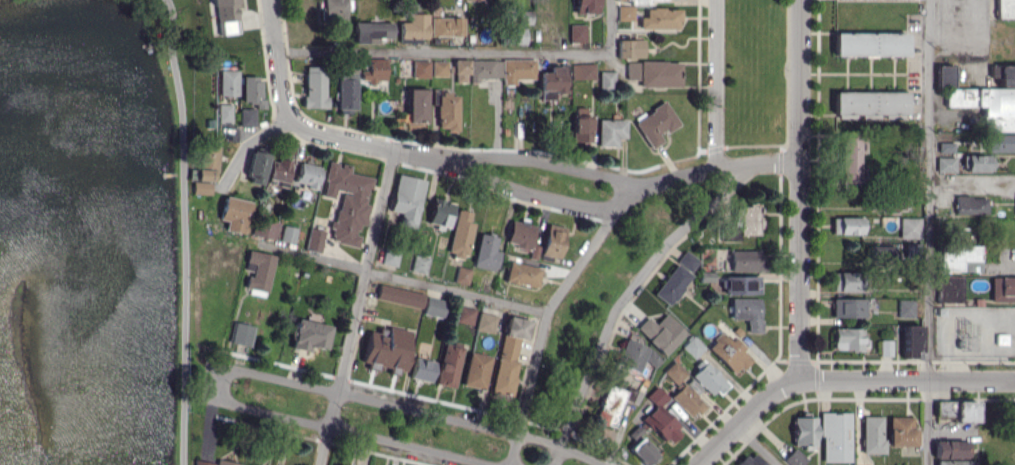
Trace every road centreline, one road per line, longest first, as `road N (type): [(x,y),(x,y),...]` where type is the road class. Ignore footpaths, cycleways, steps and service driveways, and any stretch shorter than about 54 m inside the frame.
road 1 (residential): [(601,464),(518,433),(229,367),(205,373),(199,387),(212,409),(503,464)]
road 2 (residential): [(291,122),(599,210),(717,166),(799,160)]
road 3 (residential): [(800,0),(800,379)]
road 4 (residential): [(751,162),(618,307),(554,464)]
road 5 (residential): [(322,464),(392,152)]
road 6 (residential): [(617,207),(547,312),(508,464)]
road 7 (residential): [(434,163),(463,155),(532,160),(647,190)]
road 8 (residential): [(800,379),(1014,376)]
road 9 (residential): [(716,0),(717,166)]
road 10 (residential): [(800,379),(778,387),(698,464)]
road 11 (residential): [(270,0),(291,122)]

